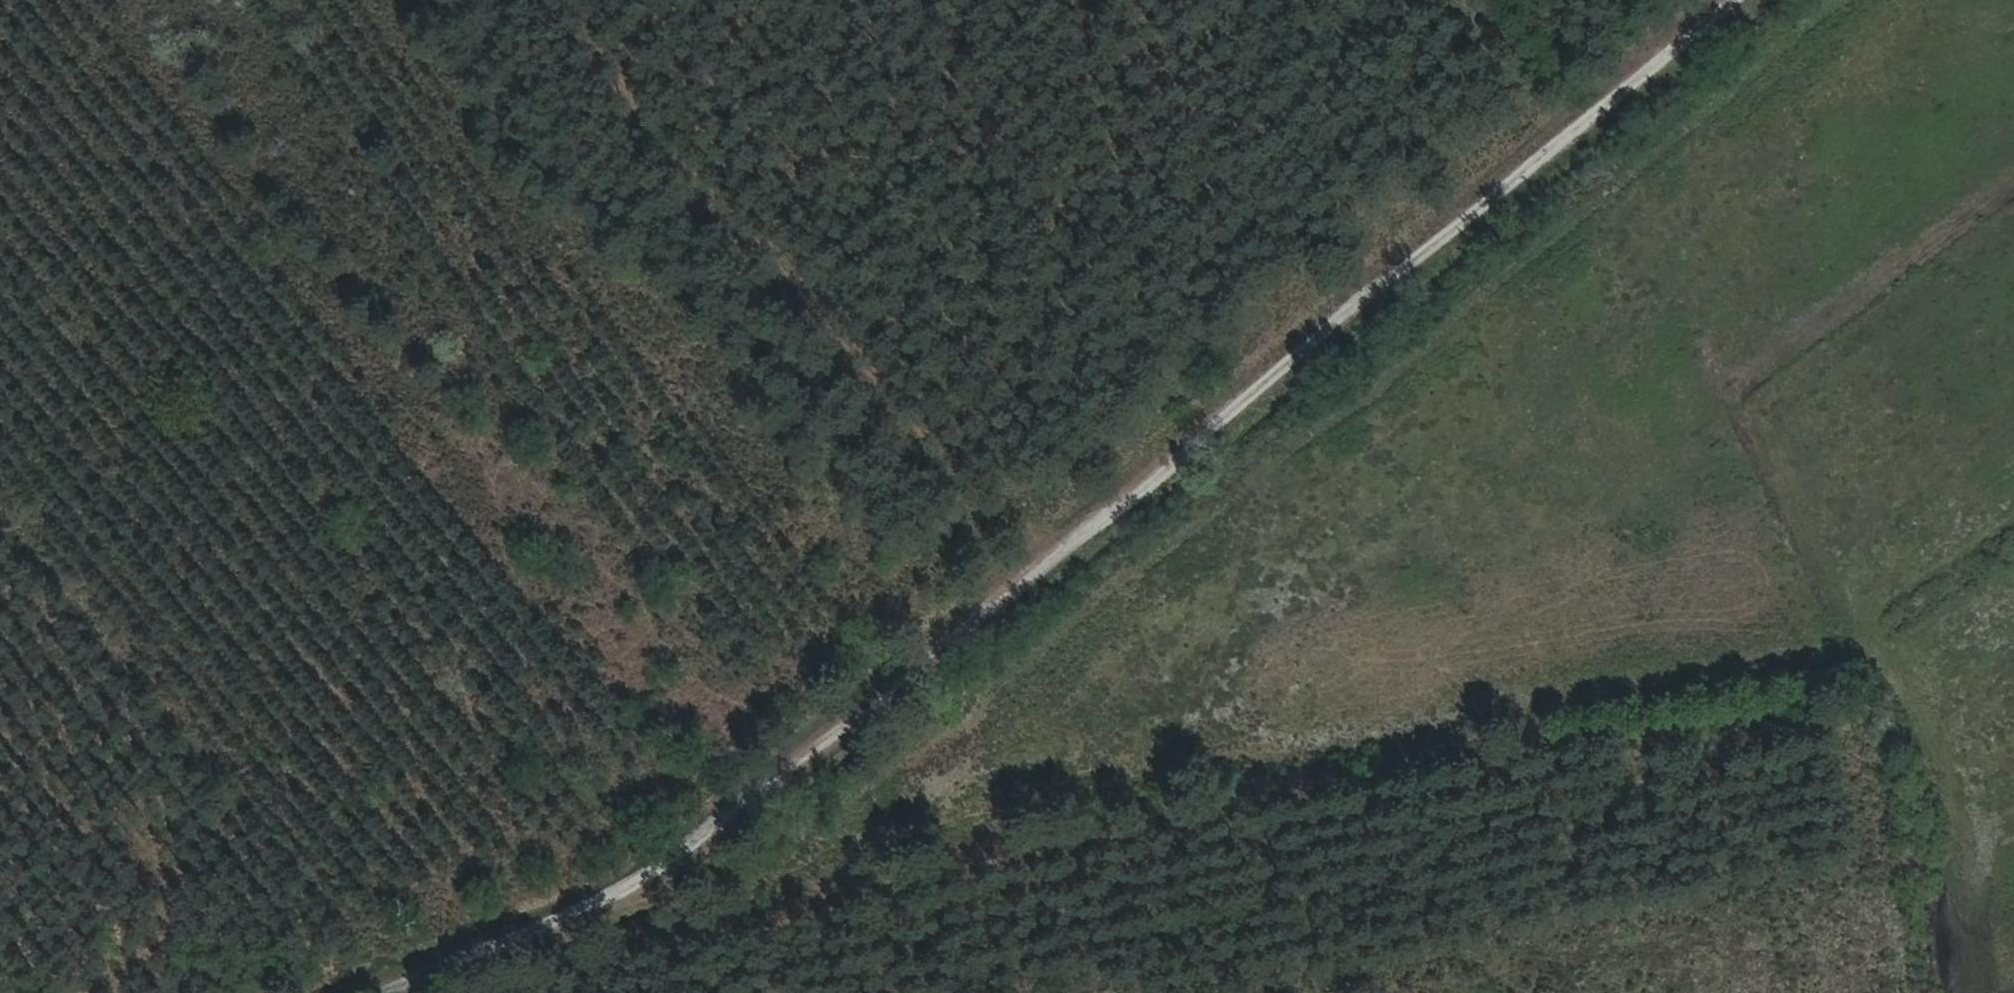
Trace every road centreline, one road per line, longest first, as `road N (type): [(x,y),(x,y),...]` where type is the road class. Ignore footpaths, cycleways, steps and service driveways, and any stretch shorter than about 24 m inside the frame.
road 1 (track): [(1749,0),(1460,246),(654,880),(544,929),(399,976),(399,992)]

